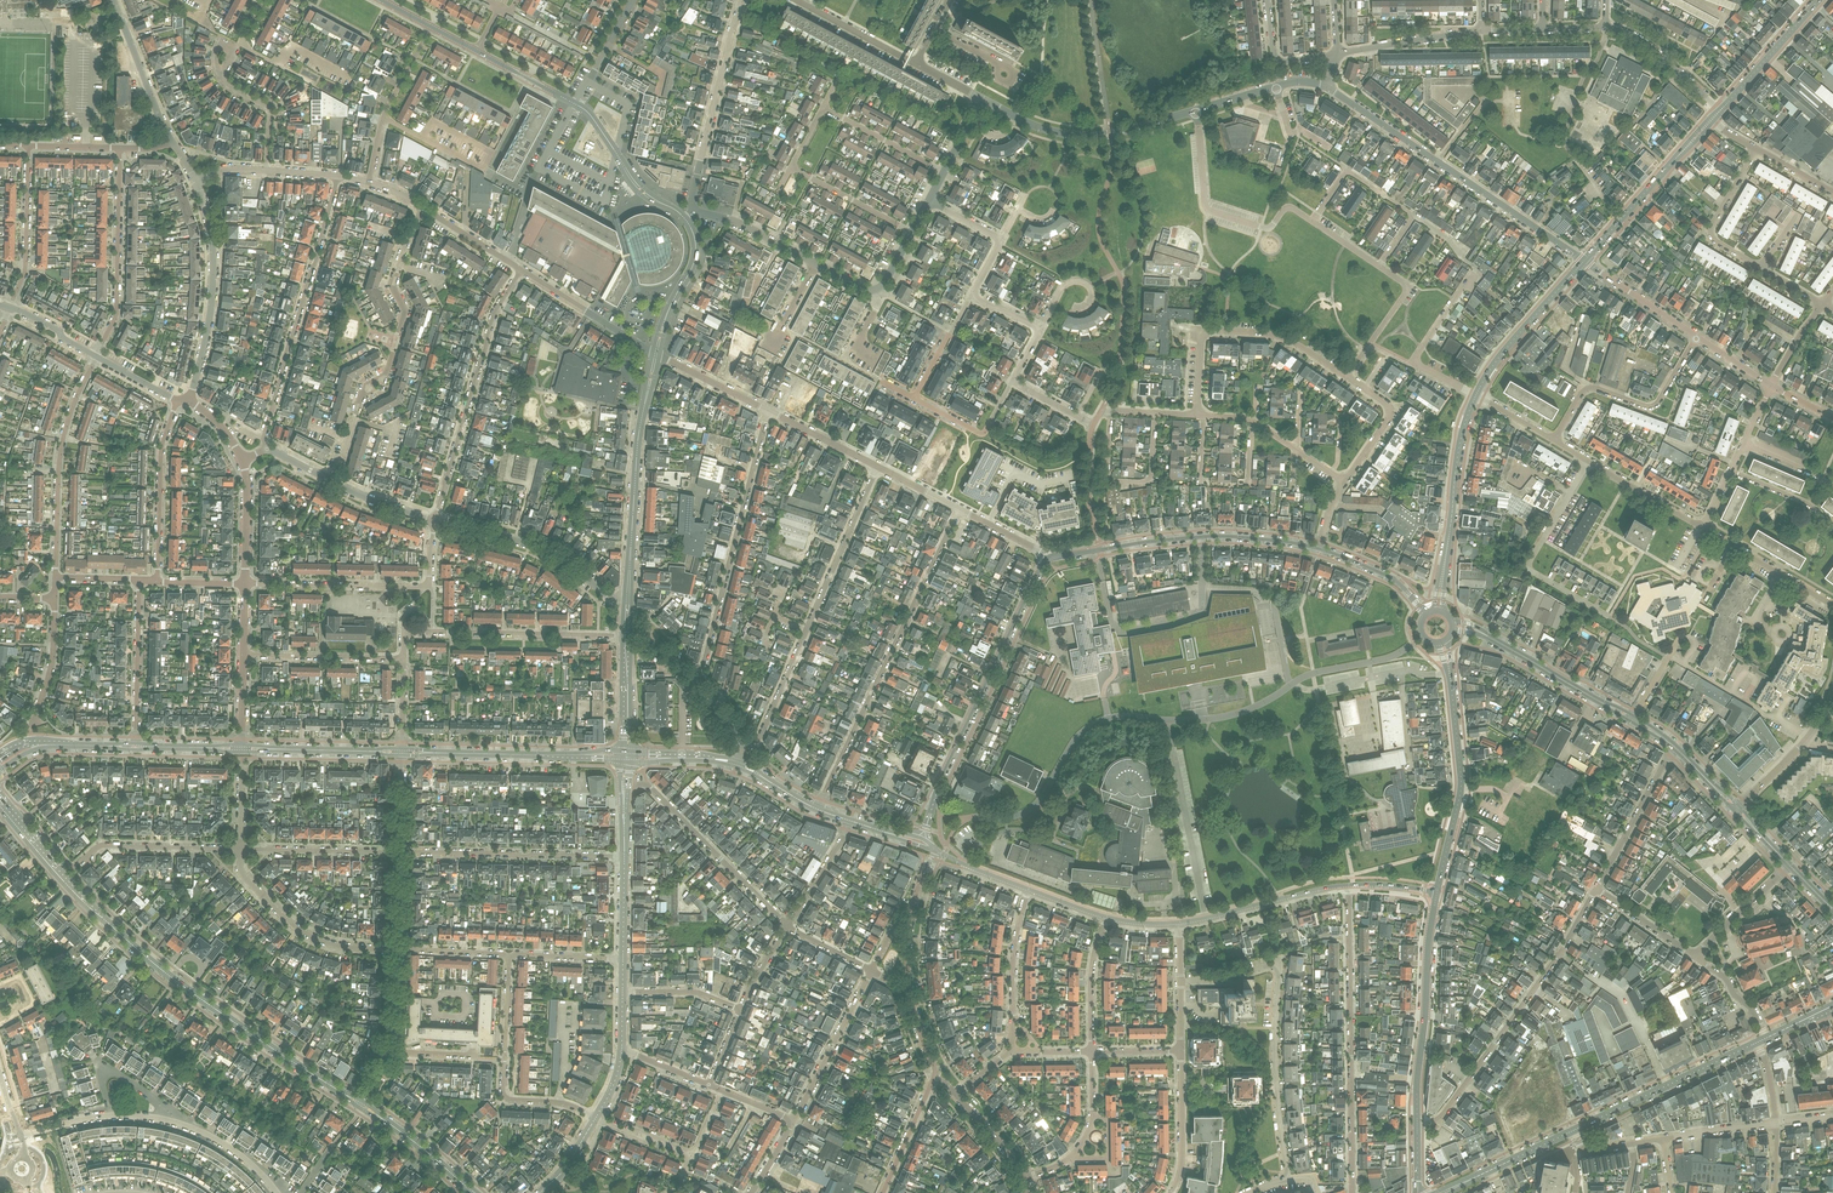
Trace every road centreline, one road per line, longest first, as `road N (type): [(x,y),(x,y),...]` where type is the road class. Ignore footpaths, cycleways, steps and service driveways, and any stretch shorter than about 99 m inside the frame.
road 1 (secondary): [(361,1104),(153,962),(0,800)]
road 2 (residential): [(817,809),(960,509)]
road 3 (residential): [(1286,1180),(1277,965),(1225,981),(1180,982)]
road 4 (residential): [(1585,262),(1329,89)]
road 5 (residential): [(1348,885),(1353,1192)]
road 6 (primary): [(1046,559),(945,772),(923,839)]
road 7 (residential): [(1416,1124),(1445,1112),(1596,889)]
road 8 (residential): [(337,176),(264,435),(267,450)]
road 9 (residential): [(694,680),(710,655),(768,411)]
road 10 (primary): [(1320,549),(1213,536),(1046,559)]
road 11 (residential): [(521,269),(494,316),(435,521)]
road 12 (residential): [(404,658),(404,631),(626,637)]
road 13 (residential): [(435,521),(426,587),(245,584)]
road 14 (tertiary): [(628,598),(638,443),(656,353)]
road 15 (residential): [(510,954),(504,1095),(566,1103),(596,1118)]
road 16 (residential): [(1346,377),(1280,339),(1206,331),(1198,416)]
road 17 (secondary): [(1416,1124),(1437,893)]
road 18 (residential): [(1822,304),(1712,240),(1711,227),(1757,149)]
road 19 (residential): [(97,357),(64,436),(56,578)]
road 20 (unclassified): [(188,401),(213,268),(196,180)]
road 21 (residential): [(400,852),(624,856)]
road 22 (residential): [(1197,111),(1111,134),(1074,135),(983,99)]
road 23 (residential): [(624,785),(650,785),(787,927)]
road 24 (primary): [(625,758),(402,752)]
road 25 (primary): [(1437,893),(1461,788),(1450,674)]
road 26 (residential): [(1620,221),(1563,141),(1607,28)]
road 27 (residential): [(1313,222),(1290,208),(1262,228),(1209,212),(1197,111)]
road 28 (unclassified): [(696,211),(692,197),(743,0)]
road 29 (residential): [(1589,461),(1529,566),(1611,617)]
road 30 (residential): [(95,356),(116,311),(119,148)]
road 31 (unclassified): [(628,598),(608,595),(531,544),(435,521)]
road 32 (residential): [(1555,441),(1585,391),(1656,406),(1697,337)]
road 33 (residential): [(398,948),(350,947),(305,932),(243,874),(241,849)]
road 34 (secondary): [(1573,1131),(1757,1042)]
road 35 (secondary): [(1442,578),(1462,437),(1476,395)]
road 36 (residential): [(157,582),(162,448),(177,400)]
road 37 (residential): [(1476,395),(1414,364),(1474,272)]
road 38 (residential): [(880,468),(808,632)]
road 39 (residential): [(1156,413),(1151,478),(1109,482),(1112,411)]
road 40 (primary): [(1178,923),(1348,885)]
road 41 (primary): [(1632,718),(1481,632)]
road 42 (residential): [(354,419),(364,385),(388,369),(405,313),(394,286),(399,266)]
road 43 (secondary): [(1476,395),(1585,262)]
road 44 (residential): [(76,865),(104,845),(241,849)]
road 45 (unclassified): [(369,182),(382,118),(431,27)]
road 46 (residential): [(794,1120),(871,970)]
road 47 (residential): [(139,579),(136,747)]
road 48 (residential): [(28,146),(26,268),(10,308)]
road 49 (tertiary): [(687,221),(642,191),(574,104)]
road 50 (residential): [(1675,748),(1596,889)]
road 51 (residential): [(243,654),(404,658)]
road 52 (primary): [(402,752),(242,748)]
road 53 (residential): [(241,849),(400,852)]
road 54 (residential): [(656,353),(521,269)]
road 55 (unclassified): [(1736,810),(1803,744),(1832,693)]
road 56 (residential): [(171,140),(113,0)]
road 57 (unclassified): [(1337,55),(1481,33)]
road 58 (secondary): [(1721,109),(1817,0)]
road 59 (residential): [(111,1115),(100,1075),(106,1070),(184,1124)]
road 60 (secondary): [(475,1192),(361,1104)]
road 61 (residential): [(1173,1192),(1182,1165),(1181,1050)]
road 62 (residential): [(1342,484),(1388,418),(1382,401),(1346,377)]
road 63 (residential): [(1346,377),(1406,293),(1379,266)]
road 64 (residential): [(1721,109),(1650,47),(1607,28)]
road 65 (tertiary): [(656,353),(695,260),(687,221)]
road 66 (residential): [(909,985),(910,923),(935,851)]
road 67 (residential): [(1313,222),(1348,173),(1413,215)]
road 68 (residential): [(944,172),(823,107)]
road 69 (residential): [(912,231),(791,167)]
road 70 (secondary): [(1620,221),(1712,120)]
road 71 (residential): [(1093,1052),(1090,973),(1106,918)]
road 72 (residential): [(808,632),(764,735),(743,745)]
road 73 (residential): [(1697,337),(1585,262)]
road 74 (residential): [(916,63),(797,0)]
road 75 (residential): [(696,211),(743,224),(816,263)]
road 76 (residential): [(1696,957),(1790,865)]
road 77 (residential): [(1701,527),(1589,461)]
road 78 (residential): [(1028,890),(1014,949),(1013,1017)]
road 79 (primary): [(1426,615),(1396,580),(1320,549)]
road 80 (residential): [(35,722),(54,659),(55,598)]
road 81 (unclassified): [(768,411),(656,353)]
road 82 (unclassified): [(880,468),(768,411)]
road 83 (residential): [(245,584),(242,459)]
road 84 (residential): [(934,1078),(883,1192)]
road 85 (residential): [(850,821),(787,927)]
road 86 (tertiary): [(625,758),(626,637)]
road 87 (residential): [(1596,889),(1696,957)]
road 88 (residential): [(623,991),(698,992),(740,1010)]
road 89 (residential): [(1267,0),(1278,60),(1337,55)]
road 90 (residential): [(266,170),(270,110),(222,75)]

